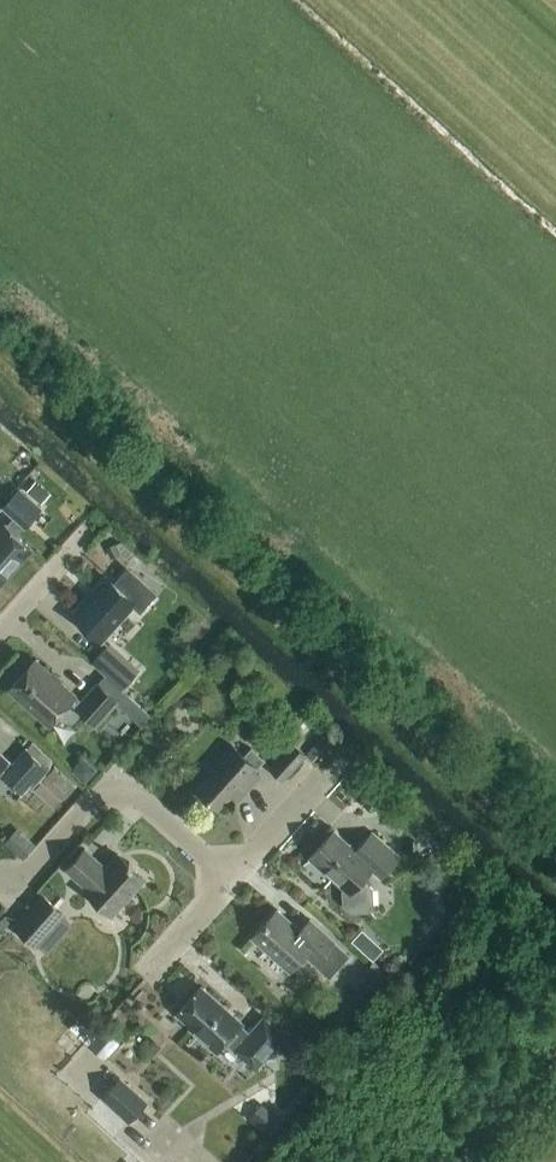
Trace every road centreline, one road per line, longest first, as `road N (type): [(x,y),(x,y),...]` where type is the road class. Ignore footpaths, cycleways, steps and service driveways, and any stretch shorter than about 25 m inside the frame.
road 1 (residential): [(227,887),(113,785),(14,890),(0,877)]
road 2 (residential): [(227,887),(343,753)]
road 3 (residential): [(0,637),(80,545)]
road 4 (unclassified): [(481,1161),(555,1068)]

